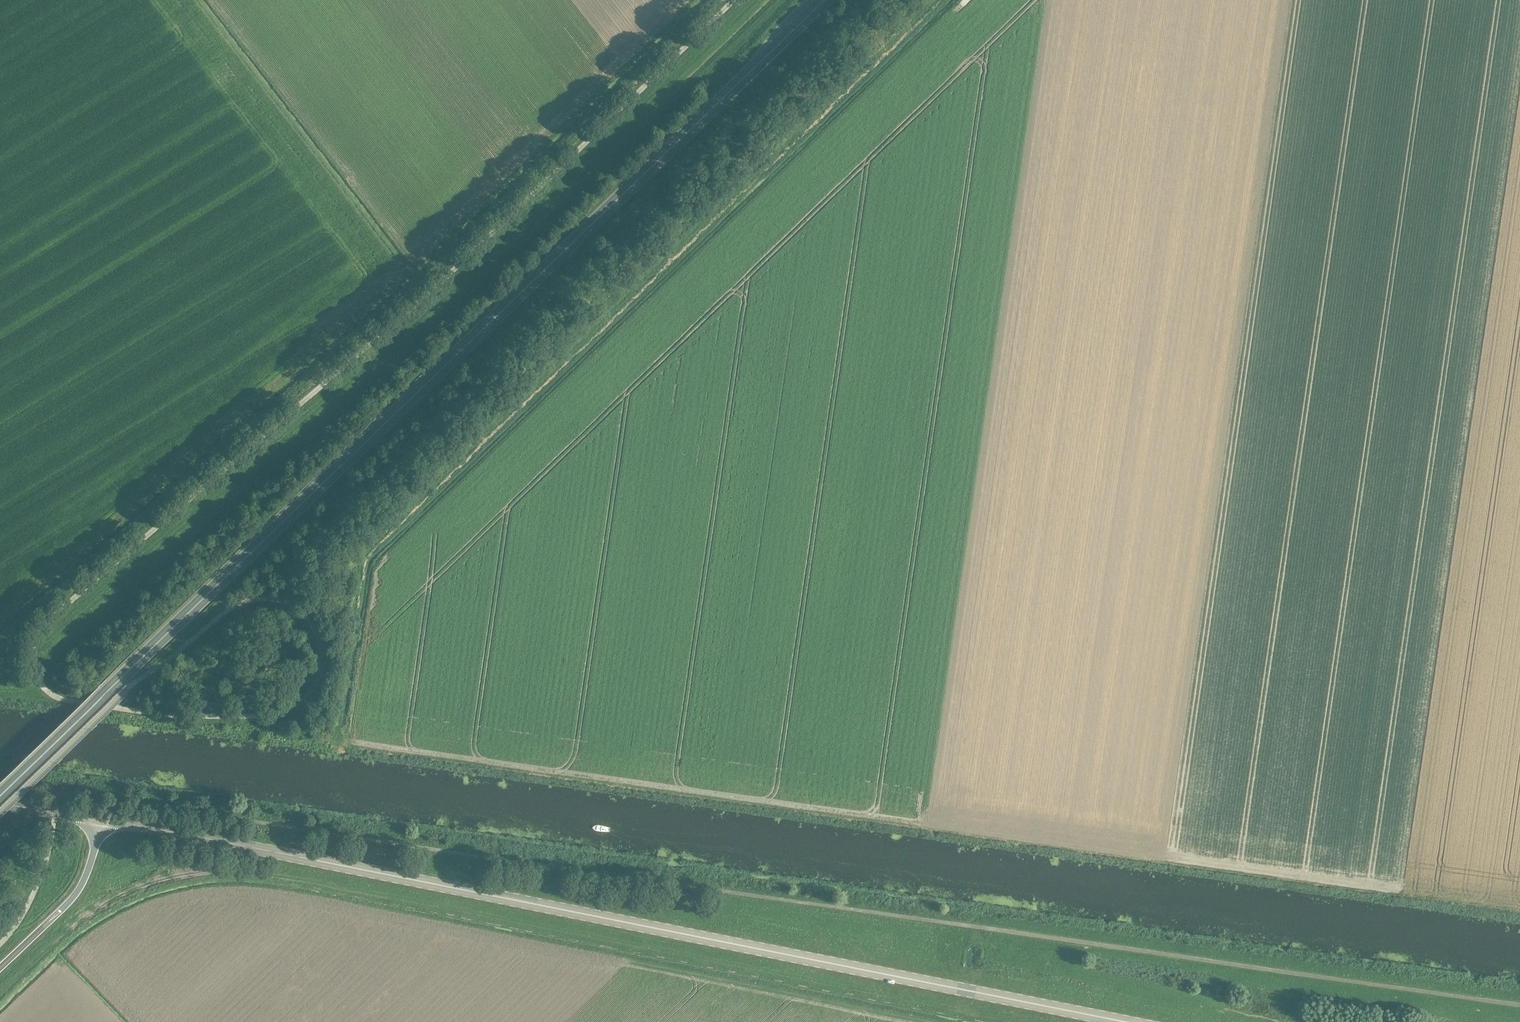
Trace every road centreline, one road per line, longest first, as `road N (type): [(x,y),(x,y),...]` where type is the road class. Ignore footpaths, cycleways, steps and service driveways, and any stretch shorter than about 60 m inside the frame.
road 1 (trunk): [(0,793),(825,0)]
road 2 (secondary): [(1135,1021),(102,820)]
road 3 (trunk): [(0,964),(90,873),(102,820)]

